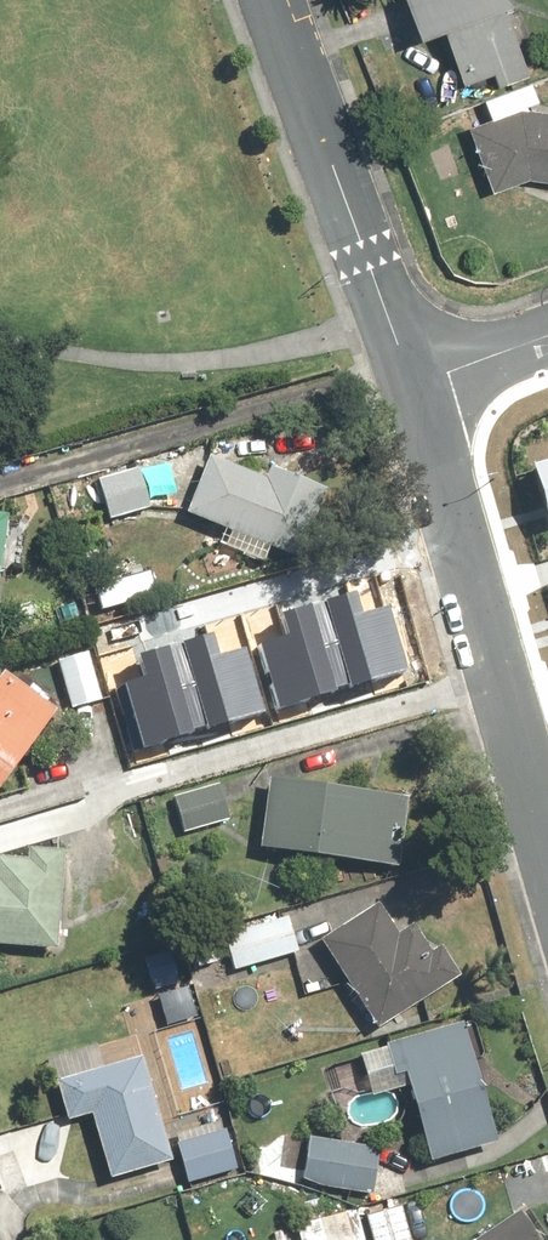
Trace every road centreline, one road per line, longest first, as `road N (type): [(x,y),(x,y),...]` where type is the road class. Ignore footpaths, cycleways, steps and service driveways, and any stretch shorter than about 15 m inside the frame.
road 1 (residential): [(410,386),(547,855)]
road 2 (residential): [(274,0),(410,386)]
road 3 (residential): [(410,386),(547,336)]

